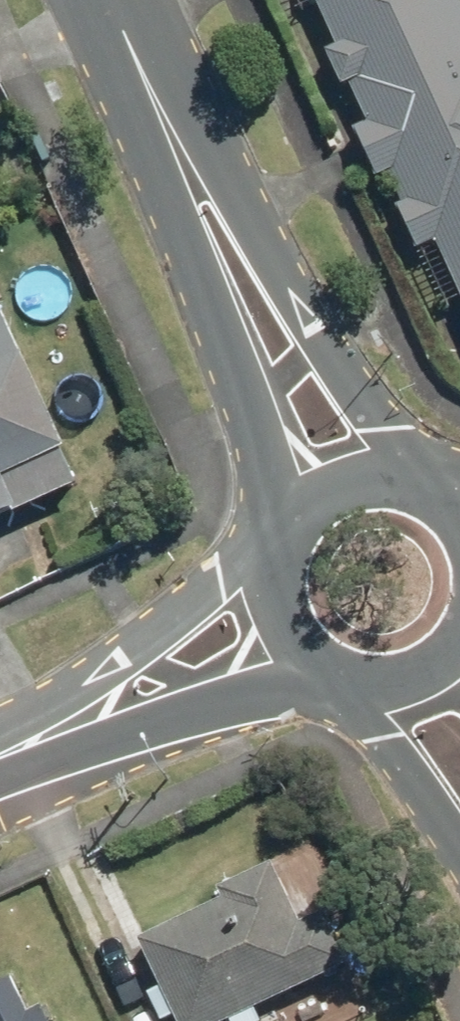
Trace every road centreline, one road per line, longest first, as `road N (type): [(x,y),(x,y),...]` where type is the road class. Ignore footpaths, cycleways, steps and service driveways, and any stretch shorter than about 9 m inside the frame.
road 1 (tertiary): [(319,473),(107,0)]
road 2 (residential): [(281,655),(0,779)]
road 3 (tertiary): [(281,655),(256,590),(258,555),(291,494),(319,473)]
road 4 (tertiary): [(430,688),(391,699),(350,697),(312,682),(281,655)]
road 5 (tertiary): [(319,473),(390,460),(425,470),(459,494)]

